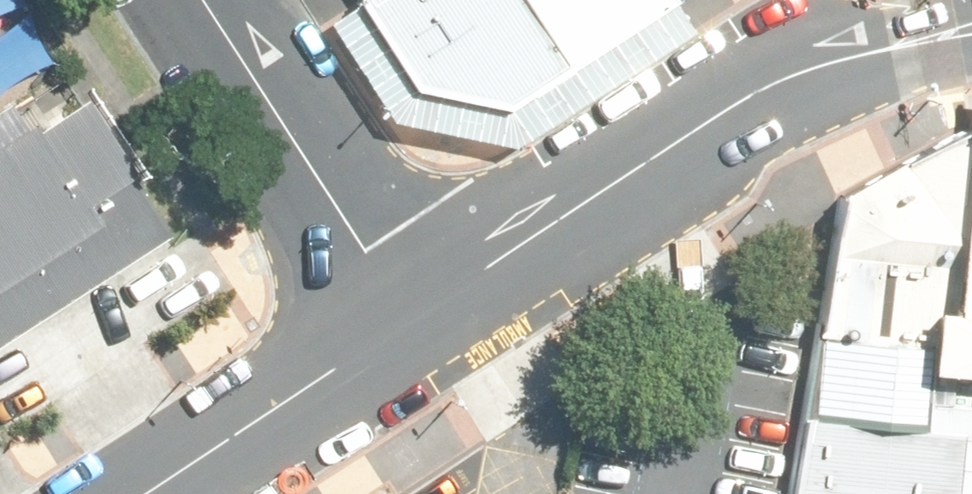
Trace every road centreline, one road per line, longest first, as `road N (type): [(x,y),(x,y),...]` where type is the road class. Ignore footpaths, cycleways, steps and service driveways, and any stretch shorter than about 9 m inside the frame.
road 1 (tertiary): [(971,29),(836,60),(748,97),(408,321)]
road 2 (residential): [(202,0),(408,321)]
road 3 (tertiary): [(408,321),(154,493)]

